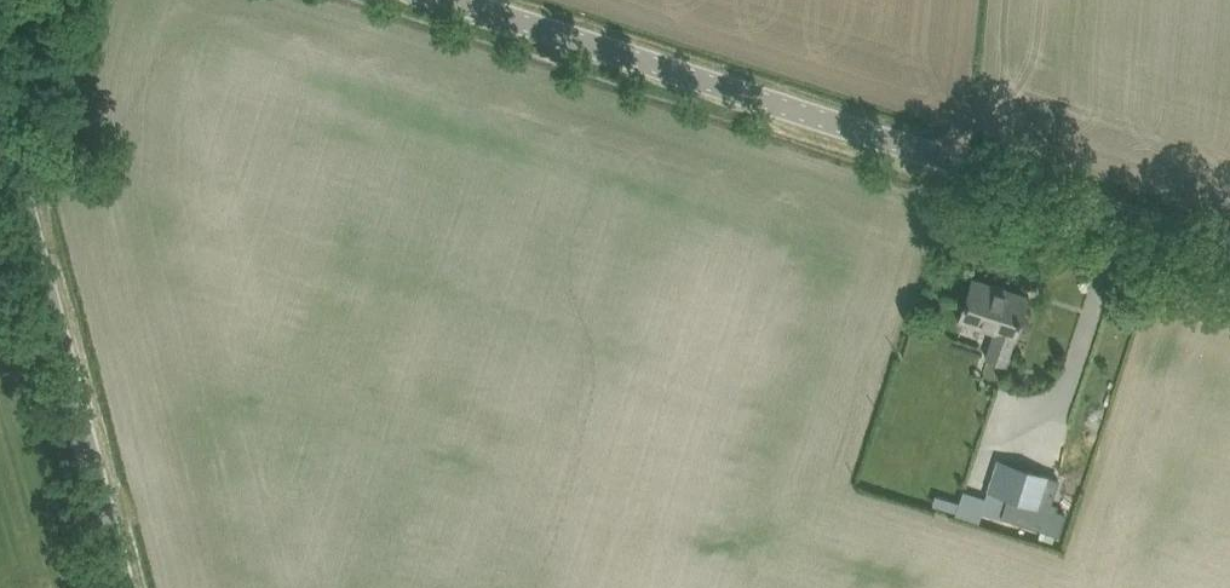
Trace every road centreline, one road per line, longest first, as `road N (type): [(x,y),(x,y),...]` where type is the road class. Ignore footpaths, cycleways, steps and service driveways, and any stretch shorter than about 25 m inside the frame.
road 1 (unclassified): [(1229,259),(422,0)]
road 2 (unclassified): [(128,587),(0,108)]
road 3 (track): [(816,587),(959,172)]

